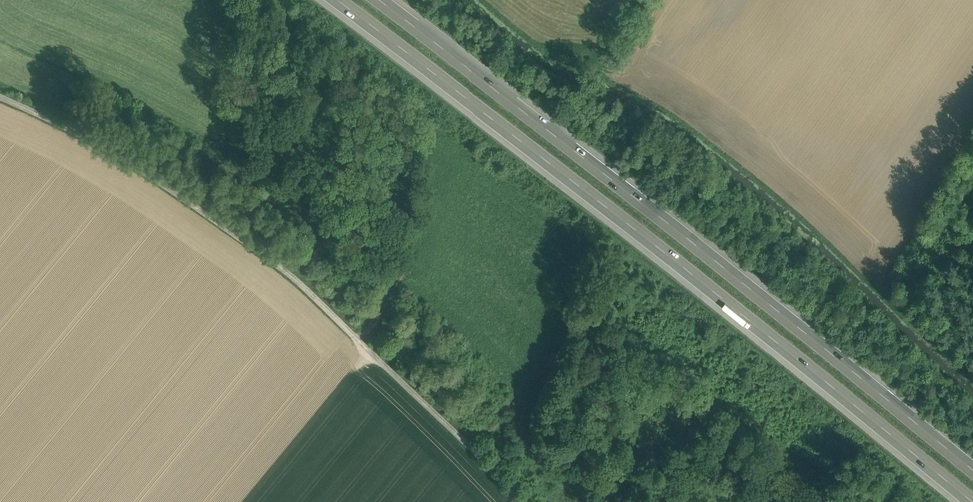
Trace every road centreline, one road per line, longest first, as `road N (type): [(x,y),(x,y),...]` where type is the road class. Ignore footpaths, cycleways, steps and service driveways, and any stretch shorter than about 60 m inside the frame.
road 1 (motorway): [(336,0),(675,260),(969,501)]
road 2 (motorway): [(972,468),(372,0)]
road 3 (unclassified): [(0,99),(121,156),(298,282),(523,501)]
road 4 (track): [(972,369),(878,283)]

